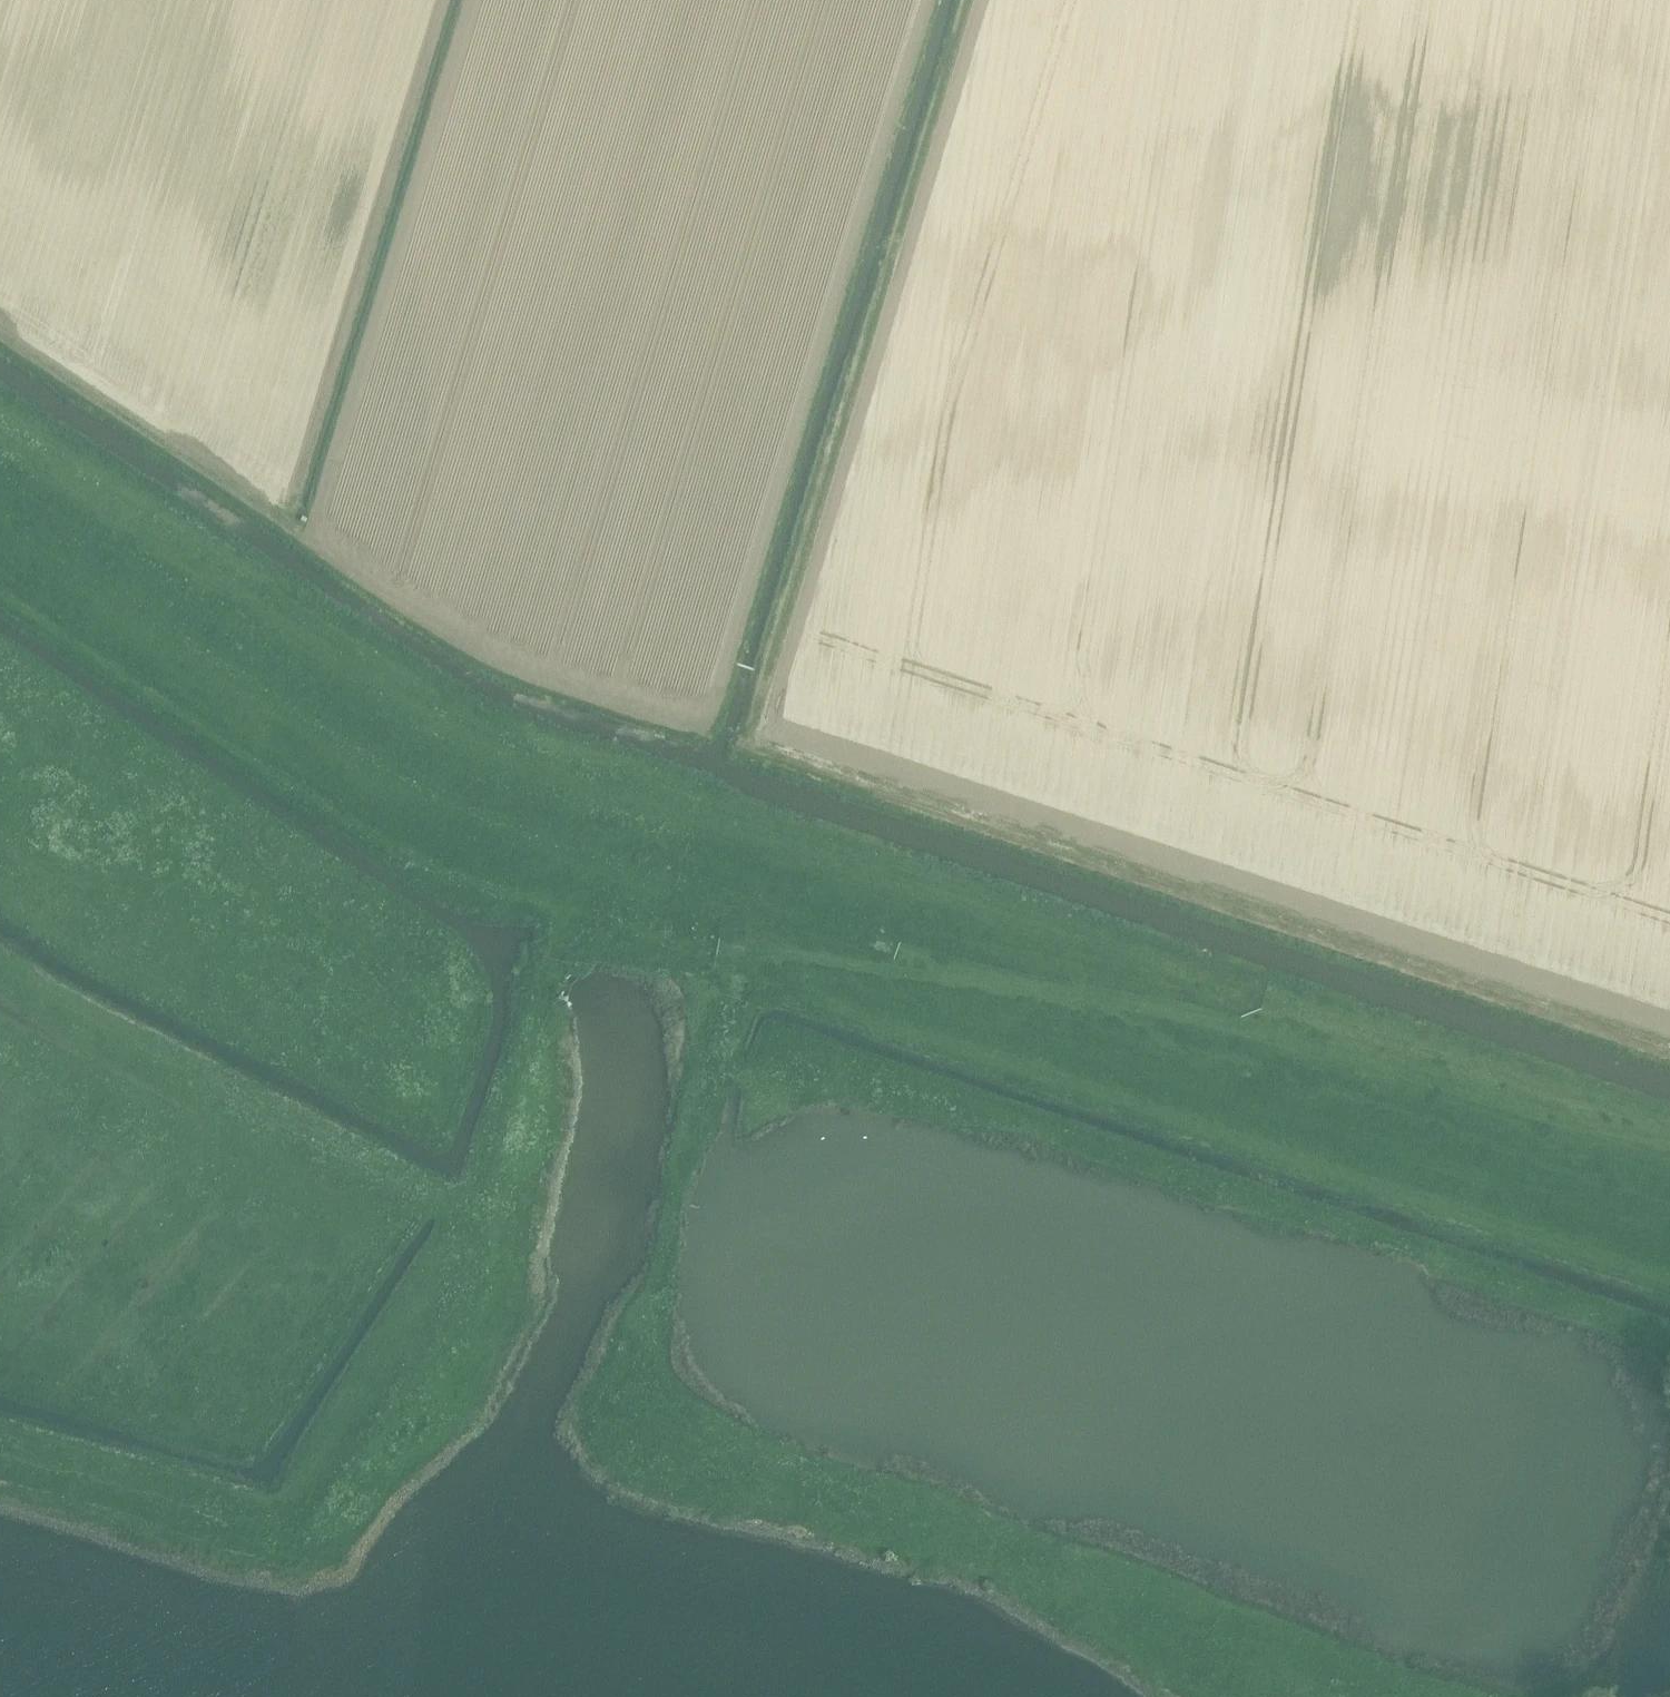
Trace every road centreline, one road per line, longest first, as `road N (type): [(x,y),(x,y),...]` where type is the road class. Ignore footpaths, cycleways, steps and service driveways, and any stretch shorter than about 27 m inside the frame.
road 1 (track): [(1669,1168),(1220,1021),(664,933),(461,873),(339,807),(0,587)]

